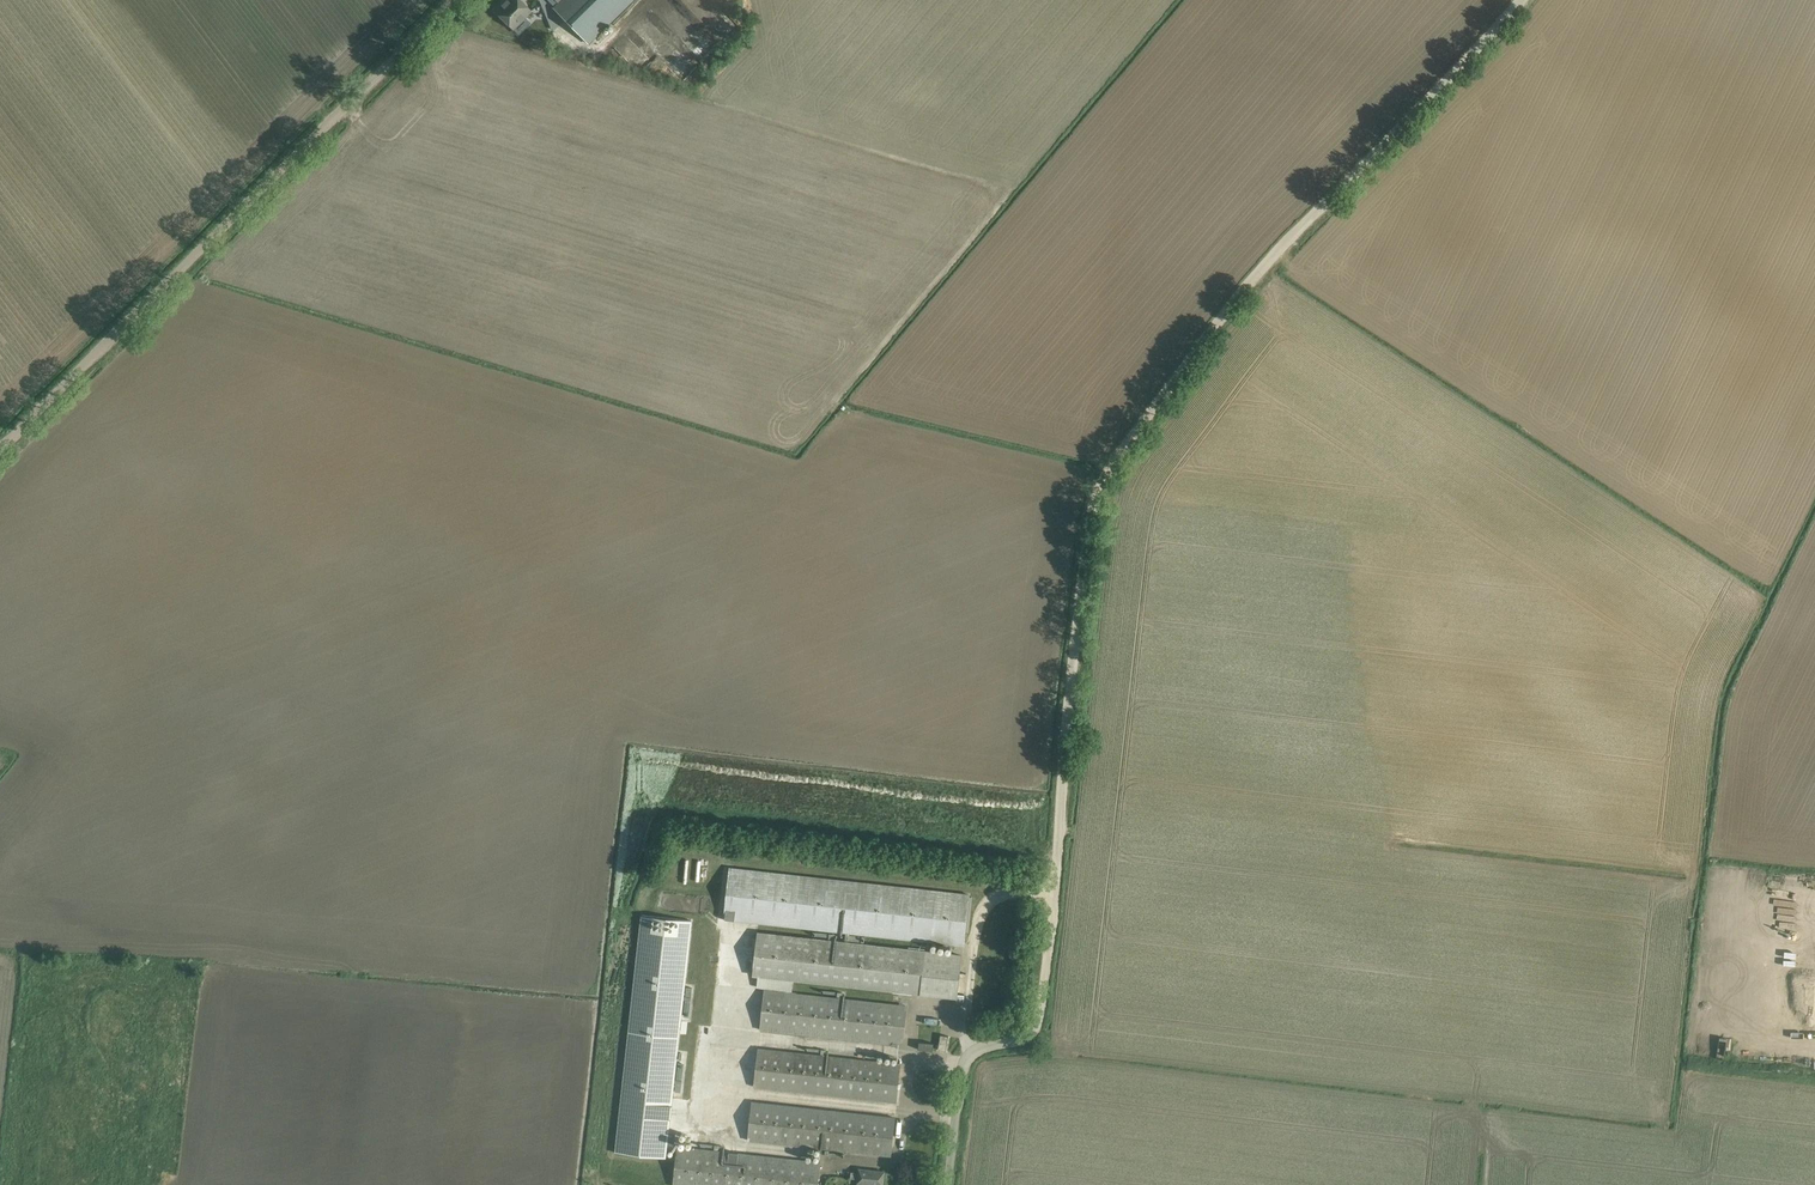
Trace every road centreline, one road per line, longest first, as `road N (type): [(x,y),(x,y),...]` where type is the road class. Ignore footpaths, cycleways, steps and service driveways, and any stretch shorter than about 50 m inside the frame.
road 1 (track): [(1040,1018),(1098,493),(1276,255),(1521,0)]
road 2 (unclassified): [(0,451),(452,0)]
road 3 (unclassified): [(947,1184),(961,1061),(976,1047),(1027,1038),(1040,1018)]

